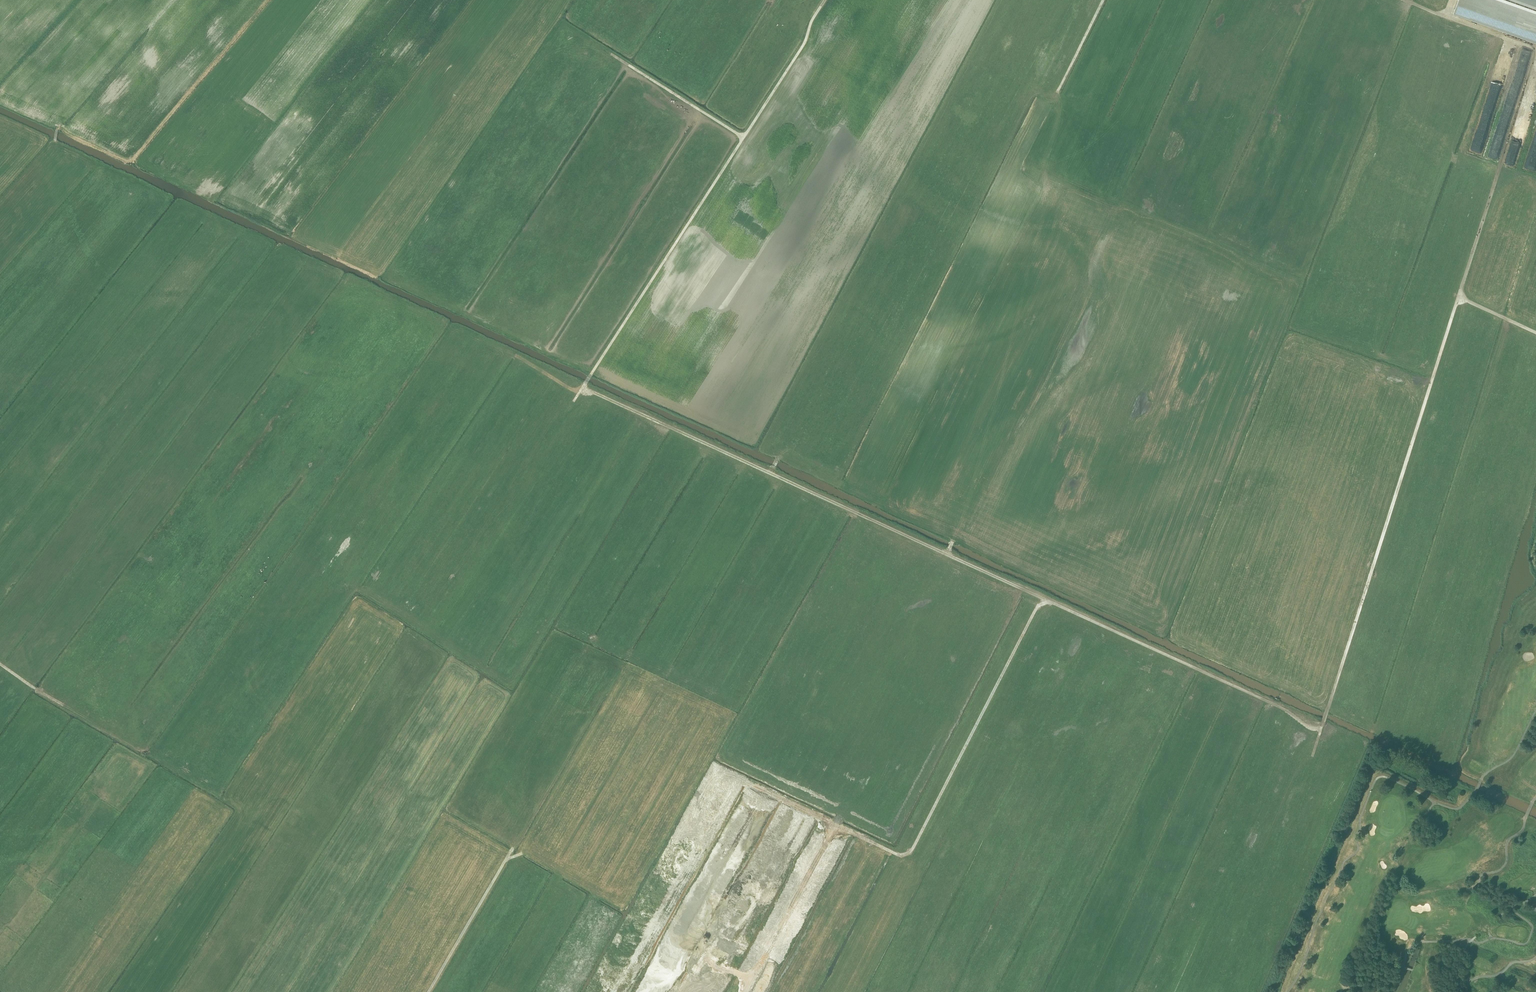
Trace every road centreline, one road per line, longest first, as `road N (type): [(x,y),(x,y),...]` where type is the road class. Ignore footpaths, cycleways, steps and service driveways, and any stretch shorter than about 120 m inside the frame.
road 1 (track): [(1314,755),(1322,727),(1048,601),(1036,608),(911,852),(899,855),(845,828),(832,831),(746,991)]
road 2 (track): [(1322,727),(1535,70)]
road 3 (track): [(400,406),(454,331),(581,389),(744,137),(611,54)]
road 4 (track): [(903,514),(1085,158)]
road 5 (track): [(1246,273),(1109,214),(1056,95),(1104,0)]
road 6 (track): [(584,385),(771,470),(780,456),(903,514)]
road 7 (track): [(903,514),(954,538),(946,558),(1040,606)]
road 8 (track): [(155,757),(0,664)]
road 9 (track): [(428,991),(507,859),(522,853)]
road 10 (track): [(744,137),(825,0)]
road 11 (track): [(226,832),(241,809),(155,757),(171,733)]
road 12 (track): [(1535,51),(1403,0)]

